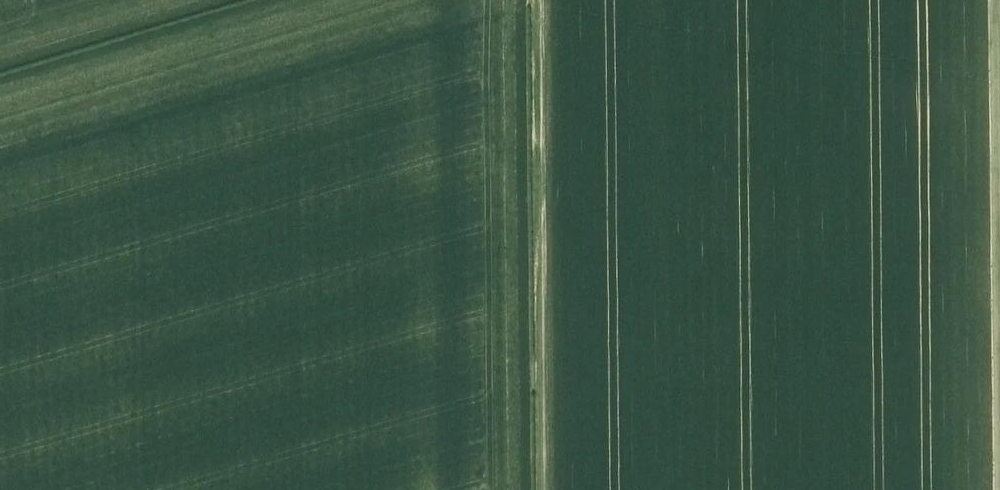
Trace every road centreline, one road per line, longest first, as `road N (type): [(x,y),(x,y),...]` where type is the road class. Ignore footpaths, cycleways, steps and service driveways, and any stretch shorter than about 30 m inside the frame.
road 1 (track): [(542,489),(534,0)]

